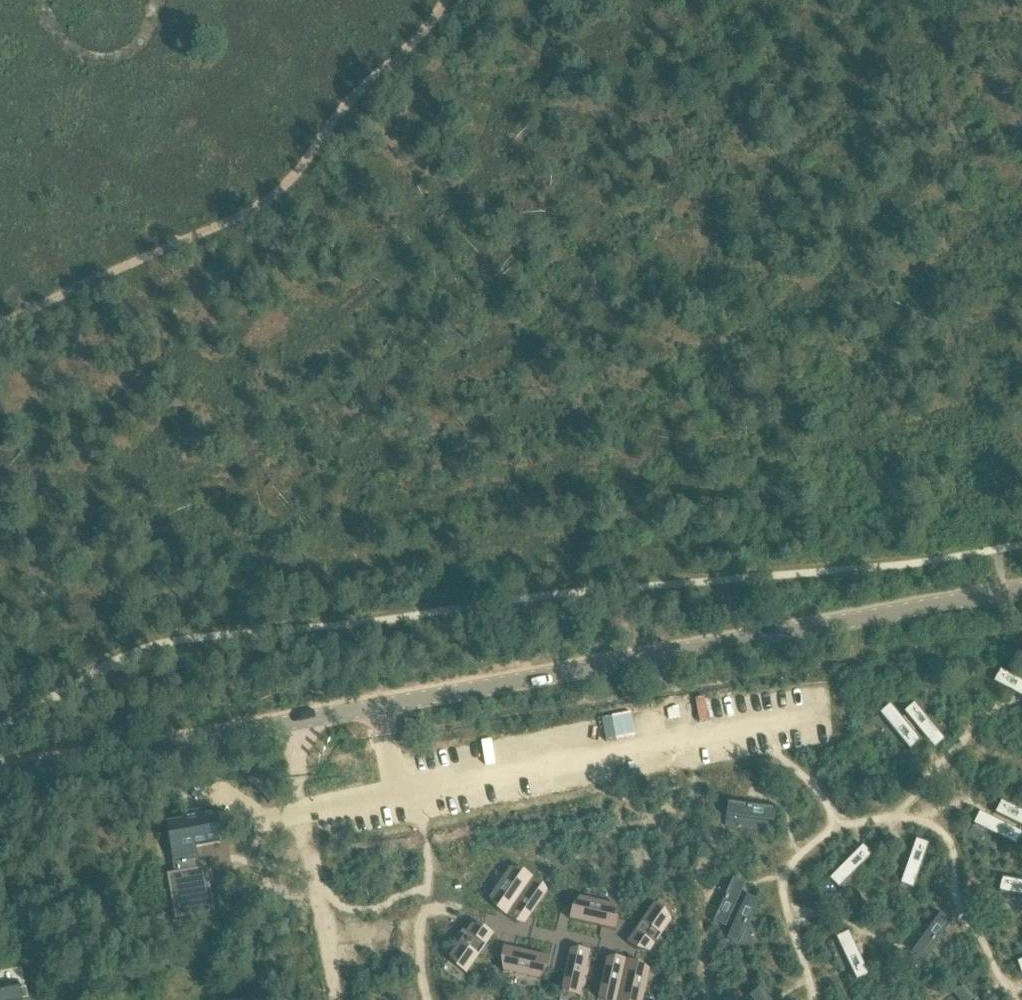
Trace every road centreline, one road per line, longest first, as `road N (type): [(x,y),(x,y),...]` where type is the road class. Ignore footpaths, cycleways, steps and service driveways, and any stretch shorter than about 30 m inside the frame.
road 1 (unclassified): [(0,778),(1021,590)]
road 2 (track): [(0,315),(259,195),(448,0)]
road 3 (track): [(303,812),(338,999)]

